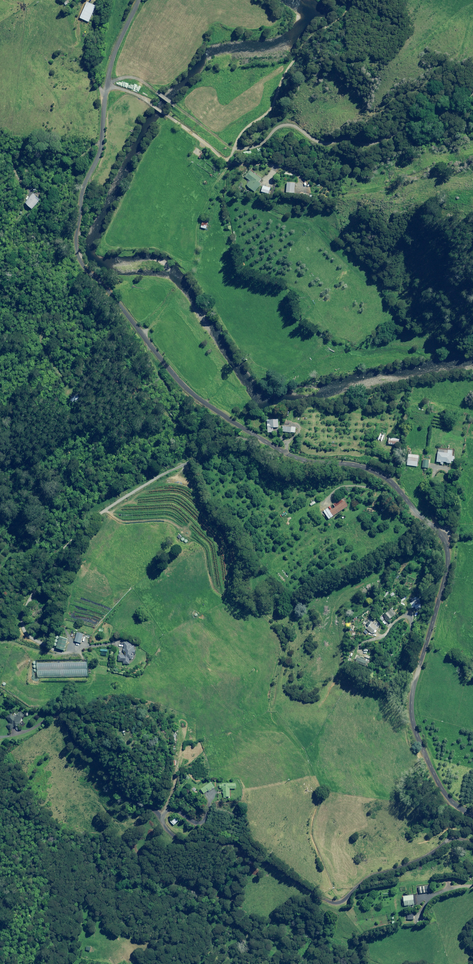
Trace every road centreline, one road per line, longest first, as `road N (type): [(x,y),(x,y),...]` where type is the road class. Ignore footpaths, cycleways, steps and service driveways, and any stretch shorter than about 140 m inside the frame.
road 1 (unclassified): [(472,819),(443,803),(414,718),(446,540),(407,509),(392,482),(303,458),(188,393),(79,262),(77,207),(97,151),(106,86),(143,0)]
road 2 (track): [(0,737),(60,714),(127,799),(158,812),(181,839),(243,846),(331,902),(344,903),(371,878),(457,838),(472,842)]
road 3 (track): [(231,159),(245,128),(276,101),(311,36),(344,14),(347,0)]
road 4 (track): [(236,163),(137,95),(106,86)]

